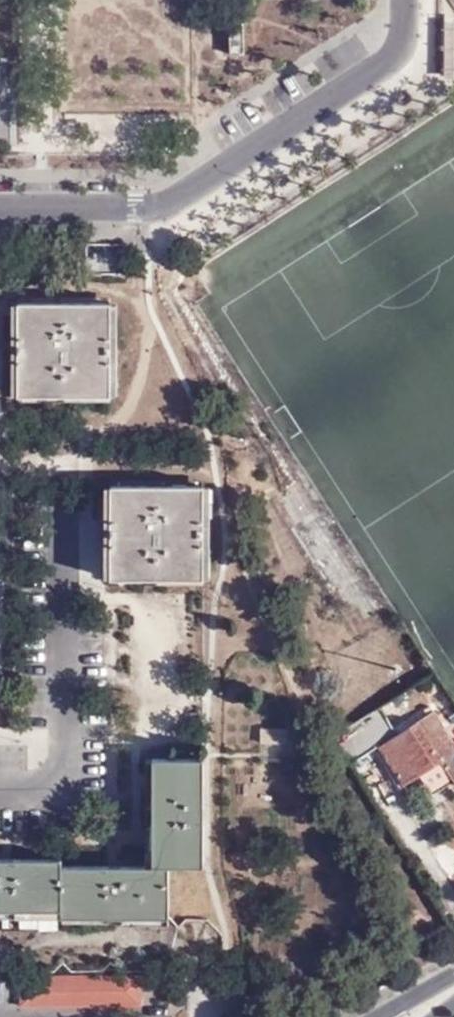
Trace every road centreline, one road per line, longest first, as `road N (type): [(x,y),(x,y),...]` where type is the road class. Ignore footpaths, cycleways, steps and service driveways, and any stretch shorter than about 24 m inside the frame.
road 1 (residential): [(0,205),(164,205),(388,63),(403,36),(403,0)]
road 2 (residential): [(59,526),(57,791),(0,791)]

